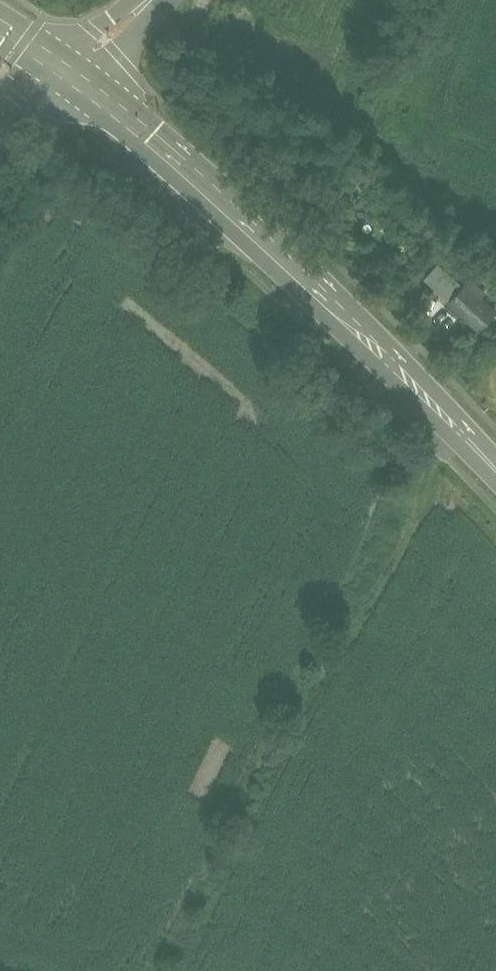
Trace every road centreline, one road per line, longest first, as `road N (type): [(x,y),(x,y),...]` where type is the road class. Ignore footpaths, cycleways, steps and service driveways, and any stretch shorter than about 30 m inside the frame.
road 1 (primary): [(68,68),(417,385),(495,468)]

